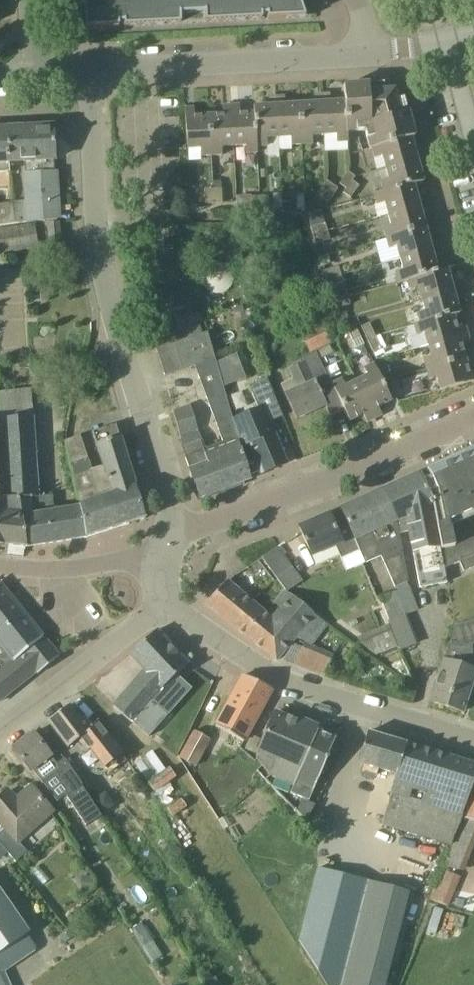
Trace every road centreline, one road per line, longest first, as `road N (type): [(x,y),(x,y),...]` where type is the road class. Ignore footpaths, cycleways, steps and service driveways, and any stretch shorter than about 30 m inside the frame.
road 1 (residential): [(166,544),(166,499),(104,233),(96,70)]
road 2 (residential): [(473,739),(276,677),(166,605)]
road 3 (residential): [(166,544),(473,418)]
road 4 (tertiary): [(96,70),(371,51)]
road 5 (residential): [(0,732),(166,605)]
road 6 (residential): [(166,544),(130,561),(57,571),(0,566)]

